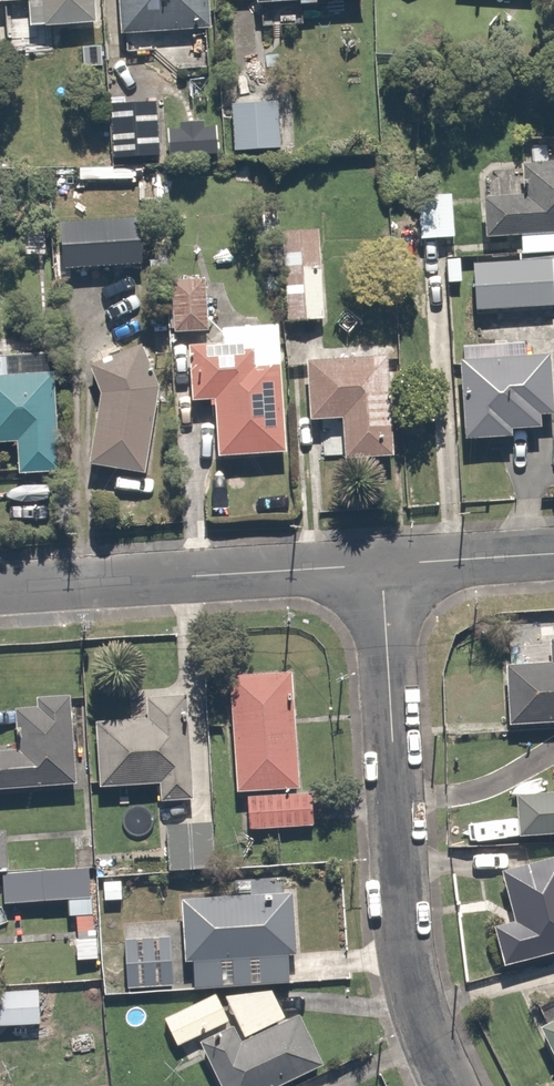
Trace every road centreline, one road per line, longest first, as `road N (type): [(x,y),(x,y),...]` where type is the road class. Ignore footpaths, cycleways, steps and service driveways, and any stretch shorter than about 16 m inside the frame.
road 1 (residential): [(449,1085),(419,1020),(405,945),(382,568)]
road 2 (residential): [(0,591),(382,568)]
road 3 (residential): [(382,568),(553,557)]

